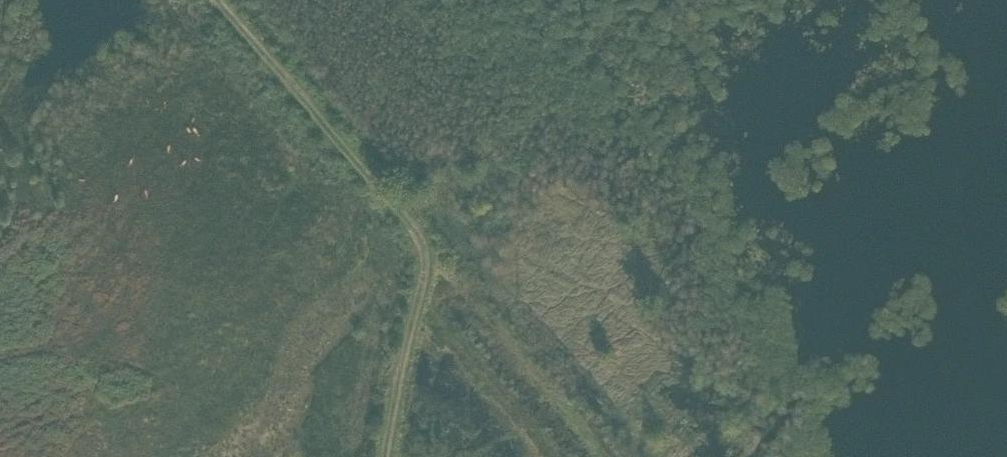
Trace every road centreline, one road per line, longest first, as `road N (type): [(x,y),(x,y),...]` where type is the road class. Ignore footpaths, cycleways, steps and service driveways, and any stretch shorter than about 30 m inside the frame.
road 1 (track): [(424,244),(217,0)]
road 2 (track): [(603,456),(424,244)]
road 3 (track): [(424,244),(384,456)]

